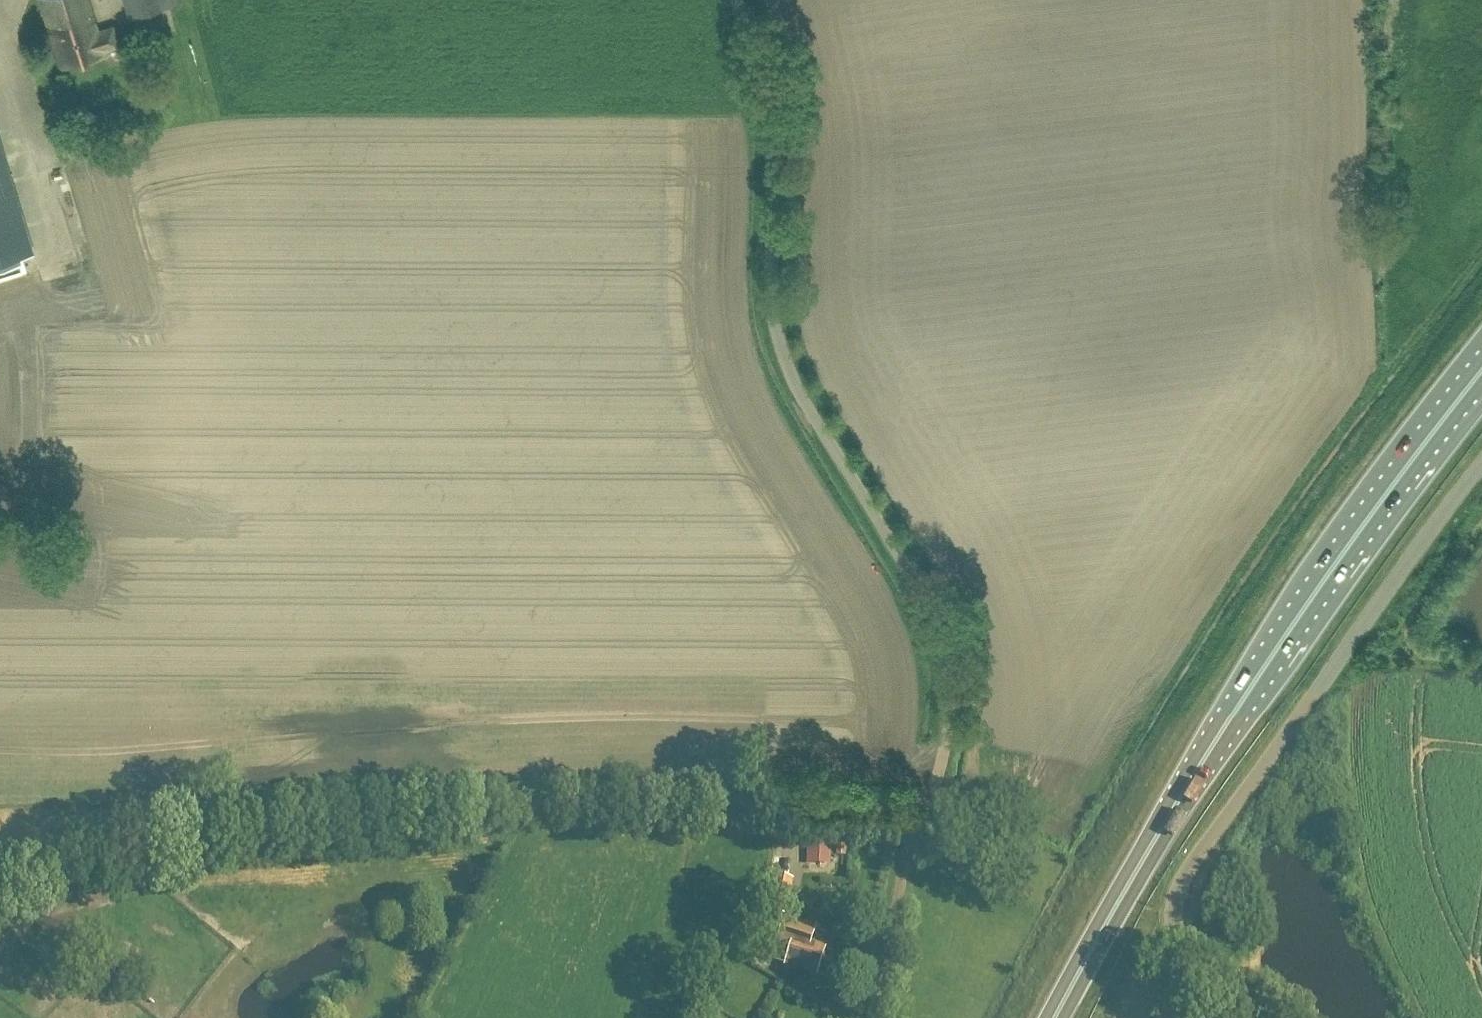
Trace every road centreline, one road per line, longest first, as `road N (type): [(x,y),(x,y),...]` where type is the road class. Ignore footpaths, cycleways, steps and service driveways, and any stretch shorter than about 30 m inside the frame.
road 1 (unclassified): [(0,893),(122,846),(549,797),(912,815),(934,770),(950,675),(922,602),(786,364),(771,293),(768,133),(759,62),(739,0)]
road 2 (trunk): [(1054,1017),(1109,911),(1243,696),(1456,401)]
road 3 (unclassified): [(1230,1017),(1175,953),(1172,897),(1481,462)]

